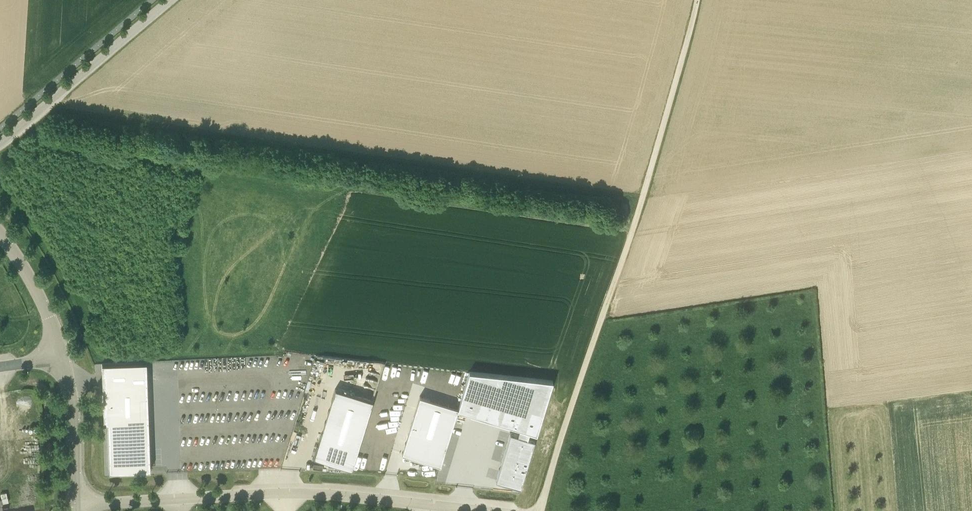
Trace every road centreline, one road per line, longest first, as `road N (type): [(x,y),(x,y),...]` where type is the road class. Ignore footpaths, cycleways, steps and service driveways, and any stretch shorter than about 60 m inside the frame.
road 1 (track): [(540,510),(640,208),(696,0)]
road 2 (unclassified): [(74,503),(287,492),(488,510)]
road 3 (tertiary): [(0,144),(170,0)]
road 4 (tertiary): [(74,503),(63,358)]
road 5 (tertiary): [(63,358),(41,301),(0,236)]

